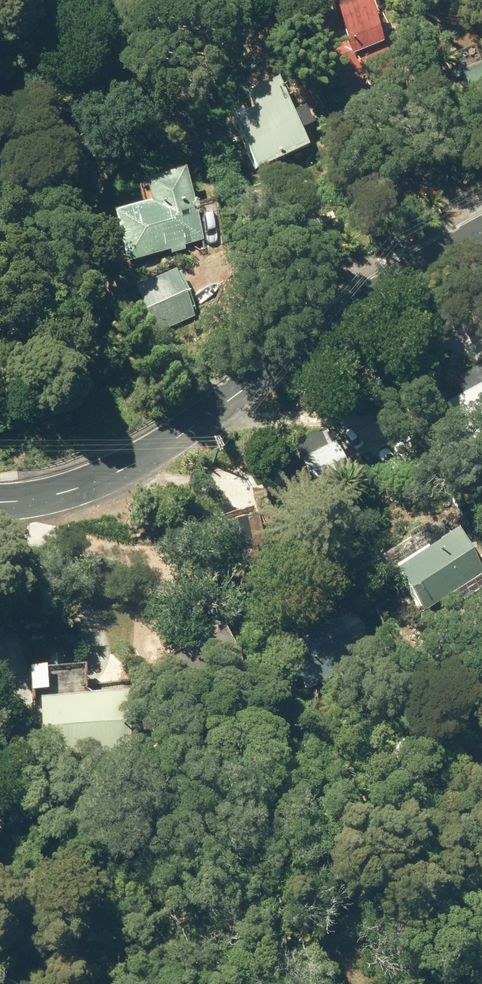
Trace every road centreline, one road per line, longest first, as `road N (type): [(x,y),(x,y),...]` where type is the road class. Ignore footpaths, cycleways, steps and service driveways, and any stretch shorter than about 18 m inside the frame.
road 1 (residential): [(0,503),(85,489),(151,455),(481,234)]

